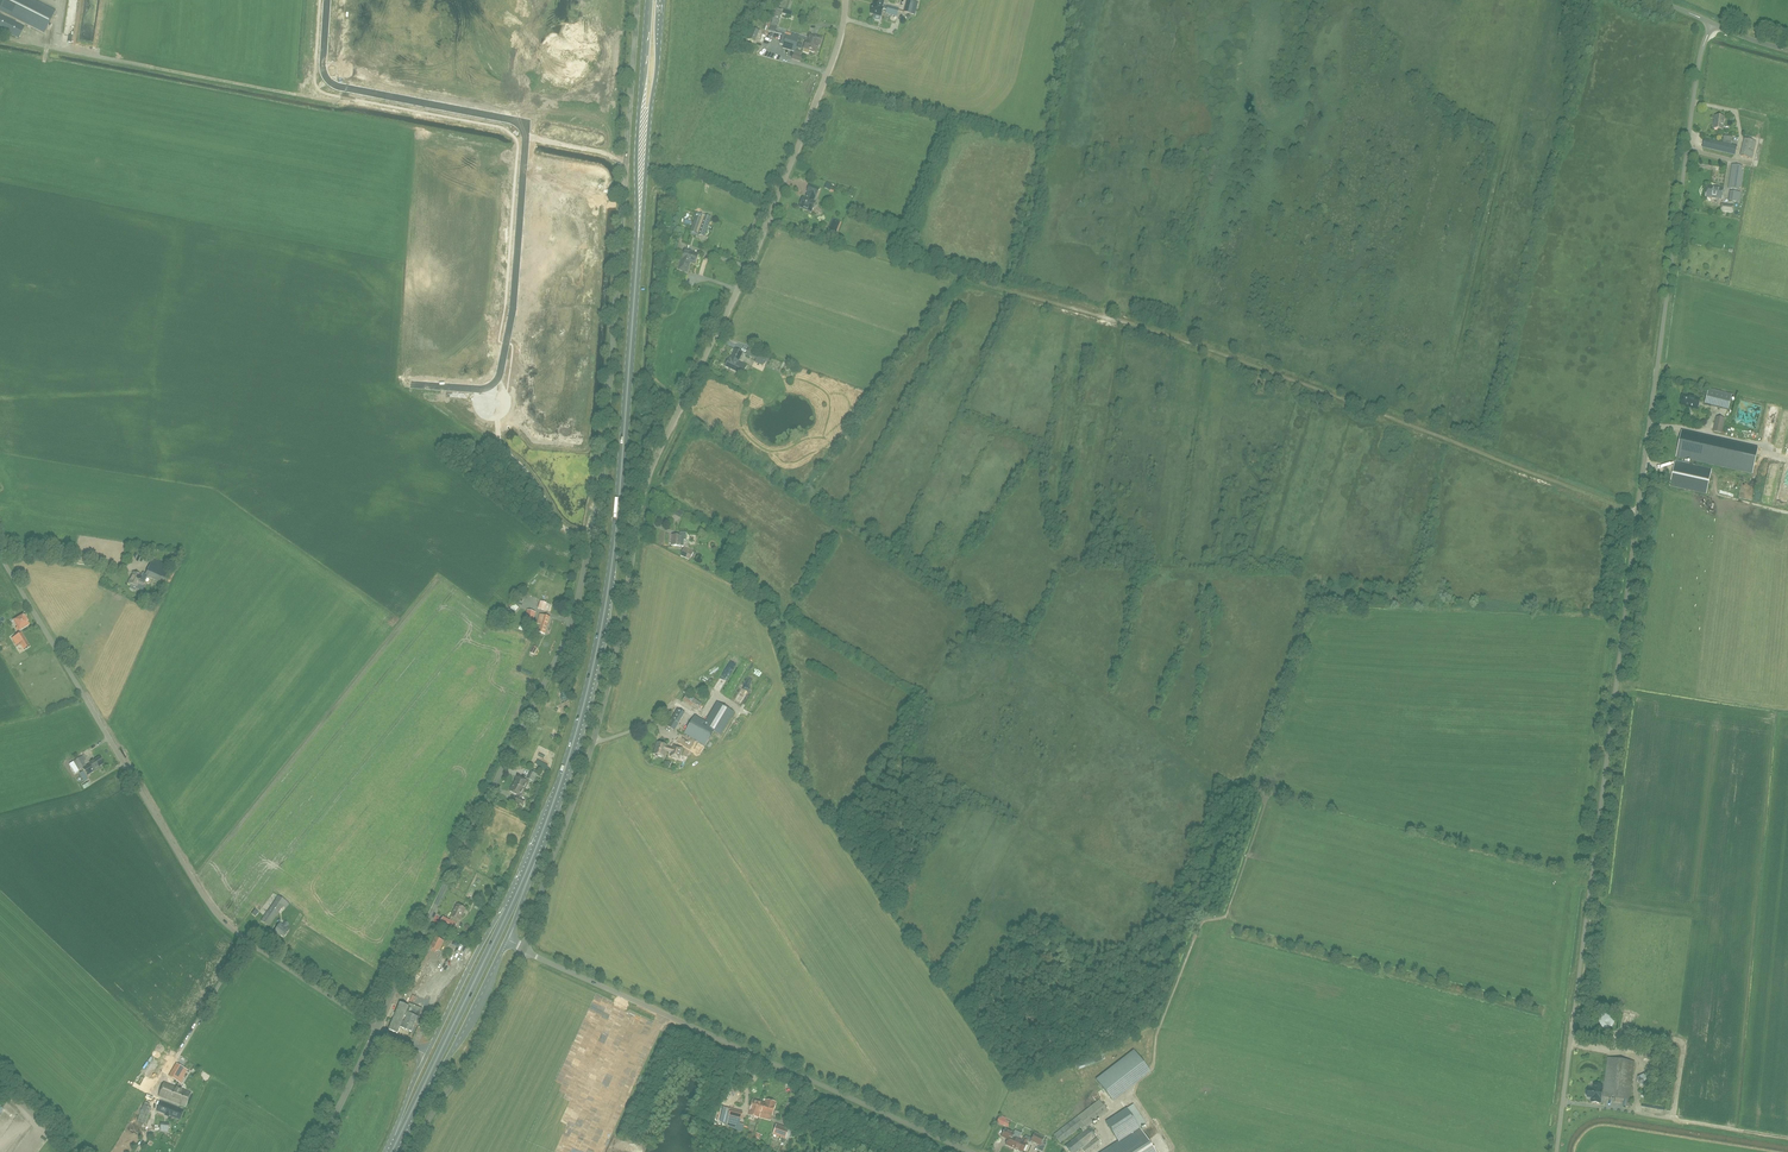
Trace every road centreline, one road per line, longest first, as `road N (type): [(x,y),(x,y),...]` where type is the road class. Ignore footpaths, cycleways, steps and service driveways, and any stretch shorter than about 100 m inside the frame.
road 1 (unclassified): [(1556,1151),(1699,59),(1712,24)]
road 2 (unclassified): [(375,1030),(559,657),(577,603),(600,492),(637,0)]
road 3 (unclassified): [(524,949),(601,718),(644,489),(791,167),(840,38),(846,0)]
road 4 (primary): [(532,857),(582,715),(606,604),(640,213)]
road 5 (tertiary): [(328,0),(329,76),(513,105),(491,372),(477,385),(408,380)]
road 6 (unclassified): [(375,1030),(291,981),(209,914),(0,560)]
road 7 (unclassified): [(970,1151),(524,949)]
road 8 (unclassified): [(414,1151),(524,949)]
road 9 (primary): [(640,213),(662,0)]
road 10 (primary): [(649,0),(640,213)]
road 11 (primary): [(424,1086),(509,909)]
road 12 (primary): [(509,909),(424,1055)]
road 13 (primary): [(424,1086),(459,1039),(506,941)]
road 14 (unclassified): [(316,1151),(375,1030)]

